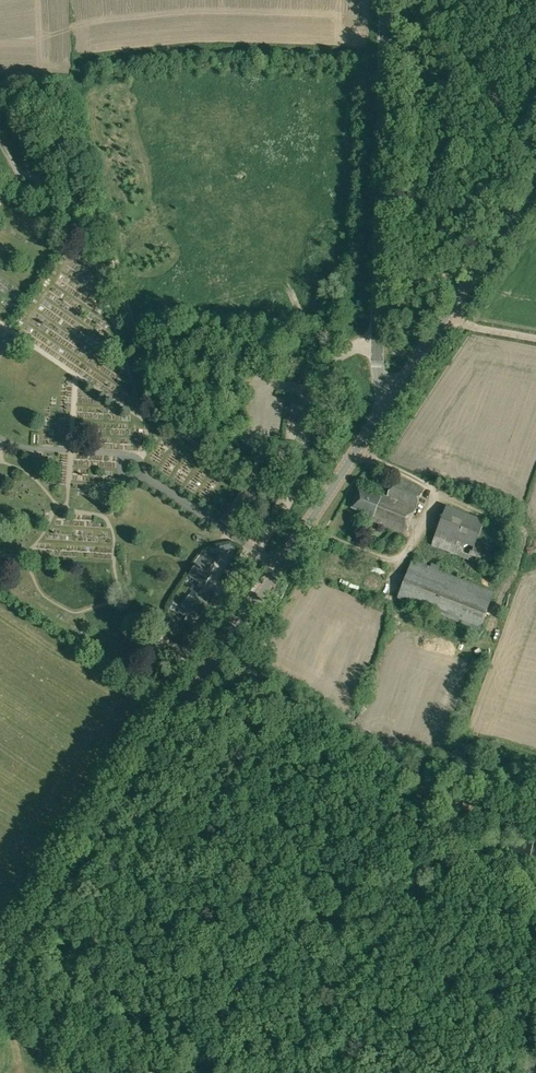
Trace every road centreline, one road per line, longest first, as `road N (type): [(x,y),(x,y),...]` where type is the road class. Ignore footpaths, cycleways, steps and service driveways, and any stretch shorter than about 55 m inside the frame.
road 1 (secondary): [(0,987),(392,396)]
road 2 (tertiary): [(392,396),(378,370),(377,340),(386,0)]
road 3 (secondary): [(392,396),(535,179)]
road 4 (track): [(155,1072),(47,1004)]

